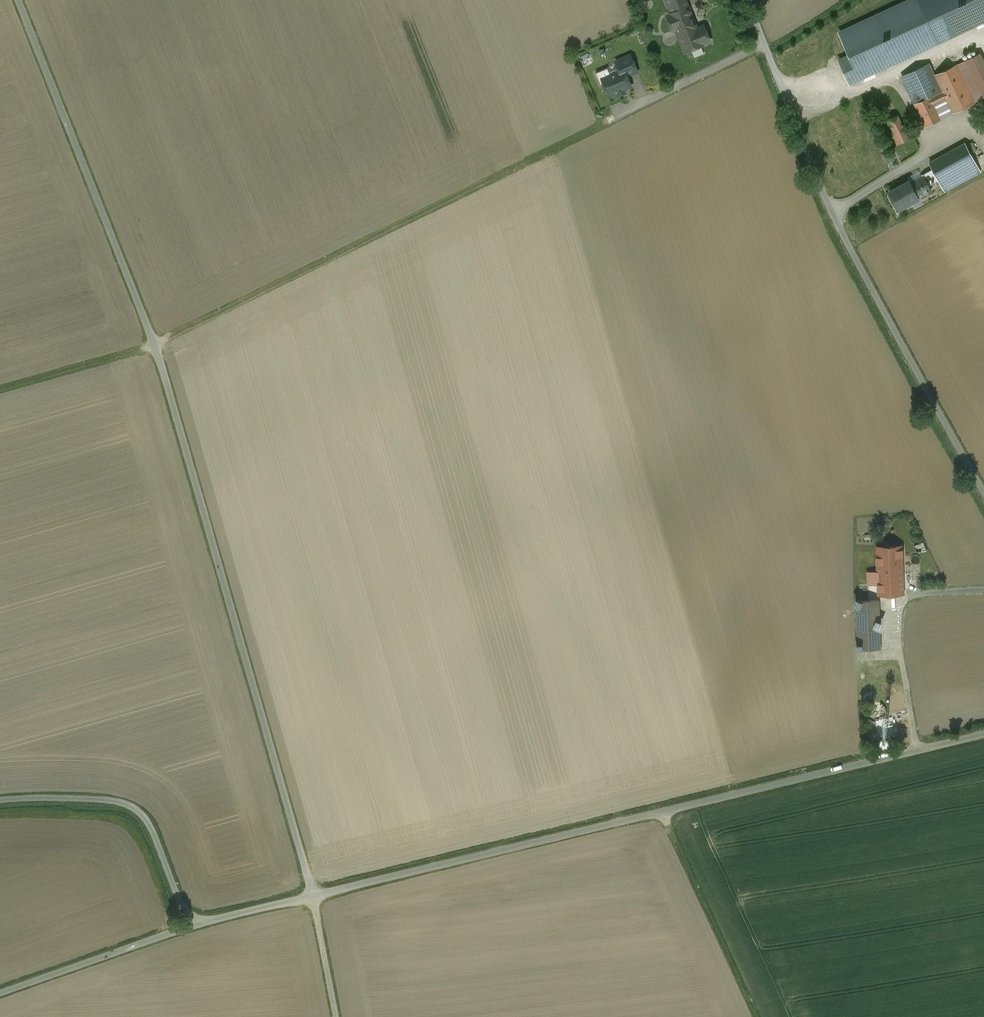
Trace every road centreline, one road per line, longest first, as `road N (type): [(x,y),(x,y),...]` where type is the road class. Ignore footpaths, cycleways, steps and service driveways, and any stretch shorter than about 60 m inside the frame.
road 1 (unclassified): [(314,897),(156,345),(19,0)]
road 2 (unclassified): [(983,734),(314,897)]
road 3 (track): [(0,391),(139,352),(600,130)]
road 4 (unclassified): [(983,493),(832,213),(746,0)]
road 5 (unclassified): [(200,923),(185,908),(150,822),(135,806),(72,796),(0,799)]
road 6 (unclassified): [(200,923),(0,994)]
road 7 (track): [(314,897),(336,1016)]

